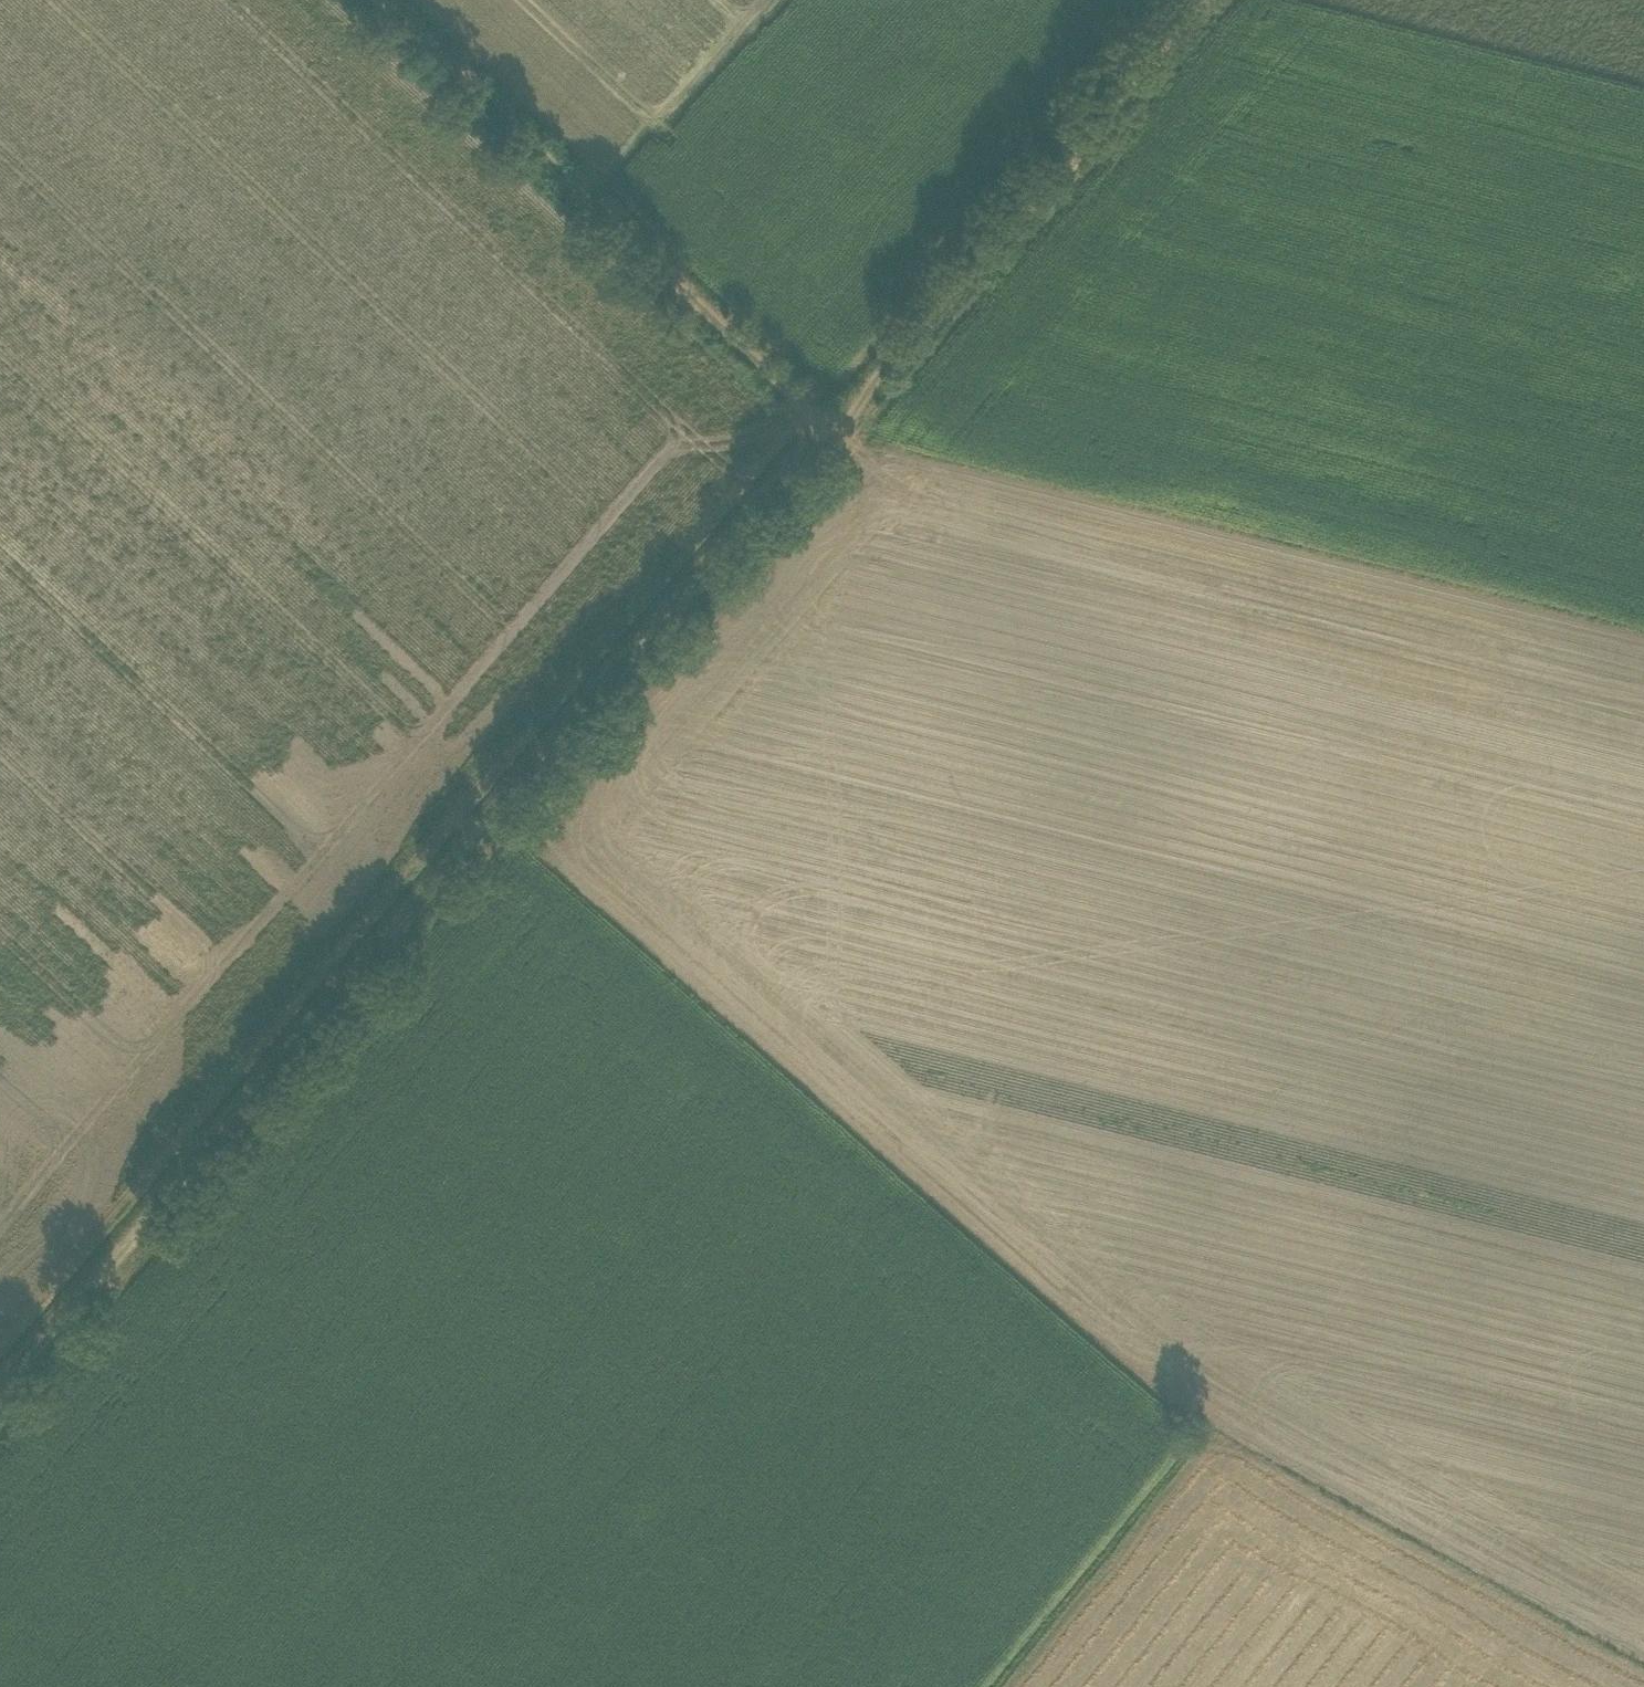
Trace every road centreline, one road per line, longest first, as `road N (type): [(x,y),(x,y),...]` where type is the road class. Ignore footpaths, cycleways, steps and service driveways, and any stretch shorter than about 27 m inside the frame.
road 1 (track): [(831,427),(0,1396)]
road 2 (track): [(372,0),(831,427)]
road 3 (track): [(1202,0),(831,427)]

